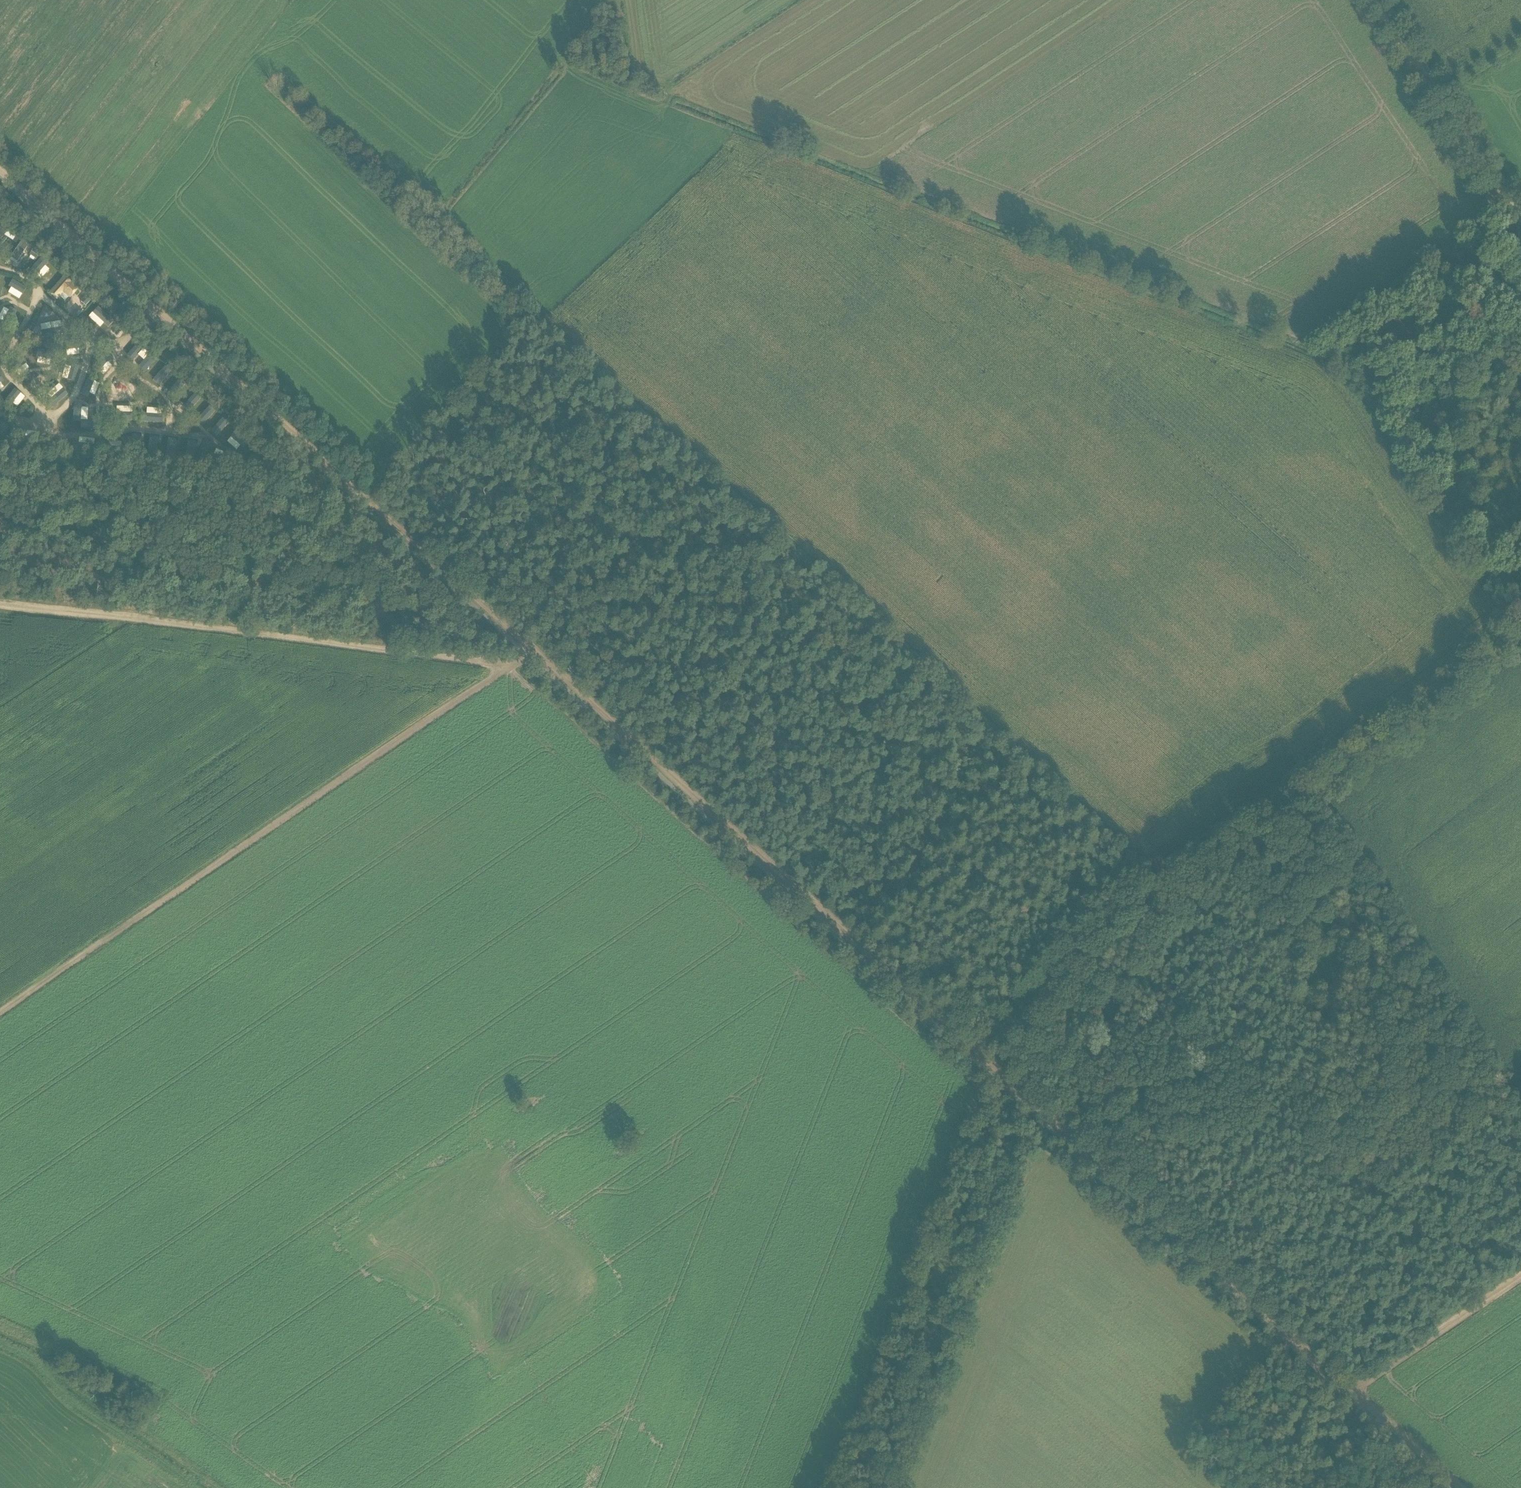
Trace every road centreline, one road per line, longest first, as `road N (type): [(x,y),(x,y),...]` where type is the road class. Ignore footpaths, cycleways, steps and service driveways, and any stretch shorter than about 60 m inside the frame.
road 1 (track): [(1457,1487),(0,171)]
road 2 (track): [(1520,629),(1168,894),(971,1058)]
road 3 (track): [(0,1012),(512,663)]
road 4 (track): [(0,603),(512,663)]
road 5 (track): [(1520,226),(1370,0)]
road 6 (track): [(1343,1393),(1520,1275)]

